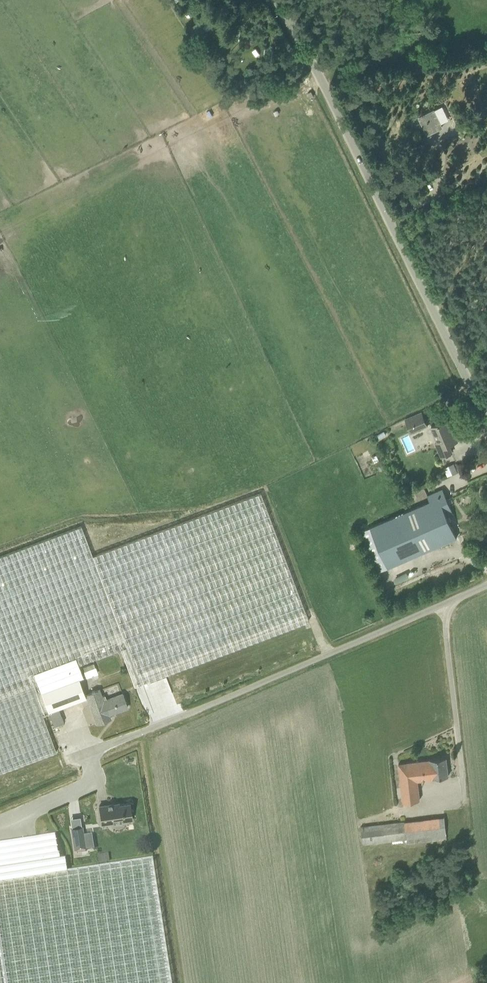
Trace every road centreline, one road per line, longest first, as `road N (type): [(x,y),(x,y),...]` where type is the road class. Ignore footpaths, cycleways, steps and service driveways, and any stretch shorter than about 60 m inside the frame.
road 1 (unclassified): [(25,814),(98,782),(89,754),(486,583)]
road 2 (unclassified): [(486,420),(276,0)]

